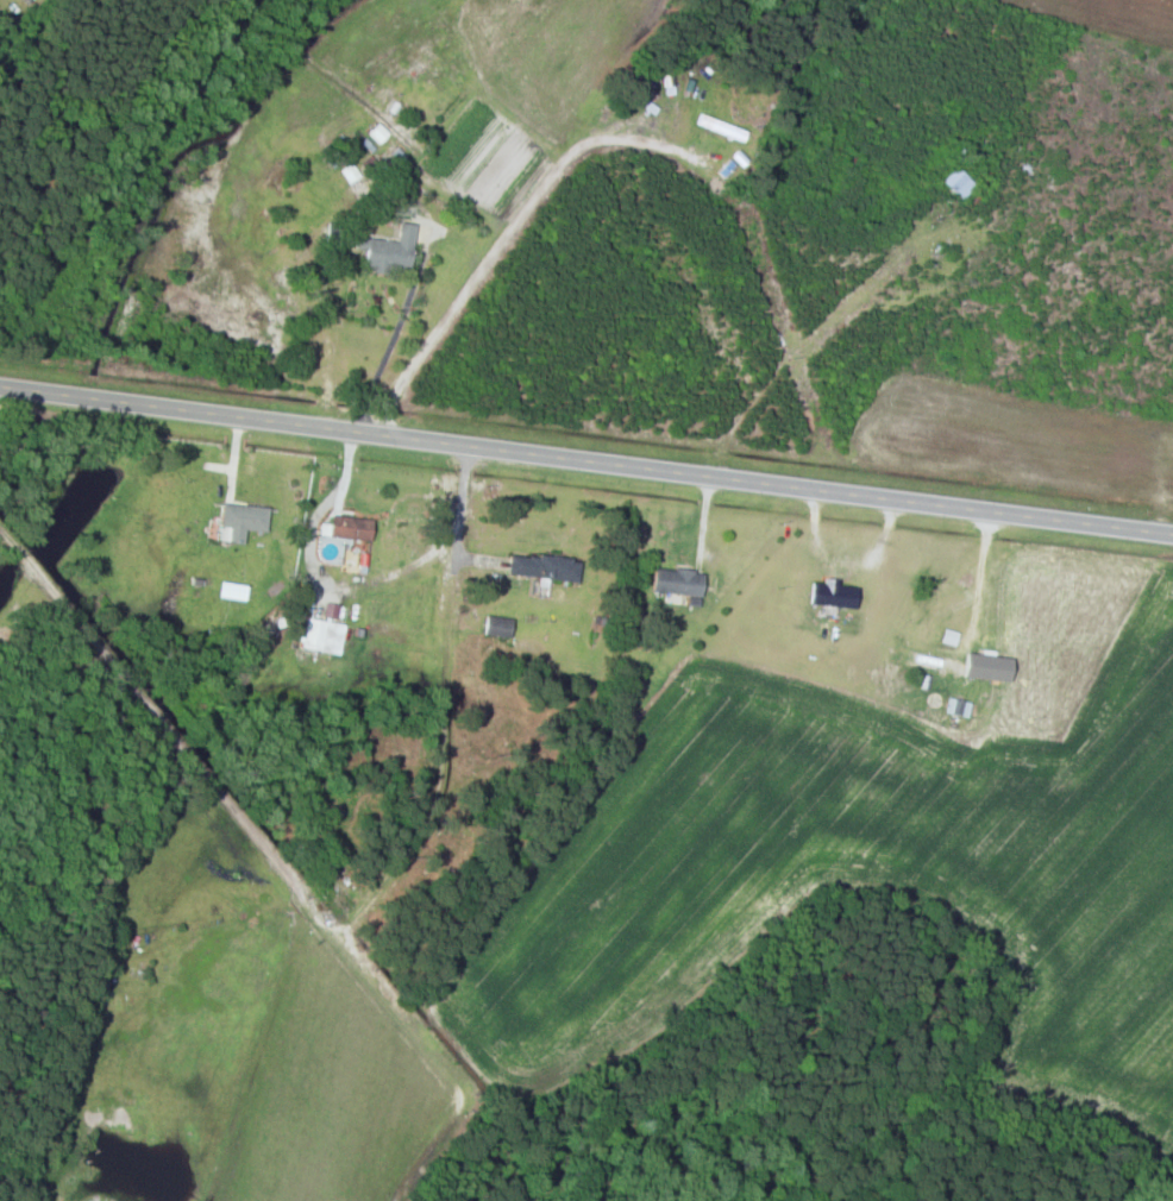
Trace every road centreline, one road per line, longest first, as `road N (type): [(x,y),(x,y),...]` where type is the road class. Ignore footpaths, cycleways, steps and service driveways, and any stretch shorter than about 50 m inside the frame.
road 1 (secondary): [(841,491),(0,387)]
road 2 (residential): [(0,533),(340,935)]
road 3 (secondary): [(1172,523),(841,491)]

